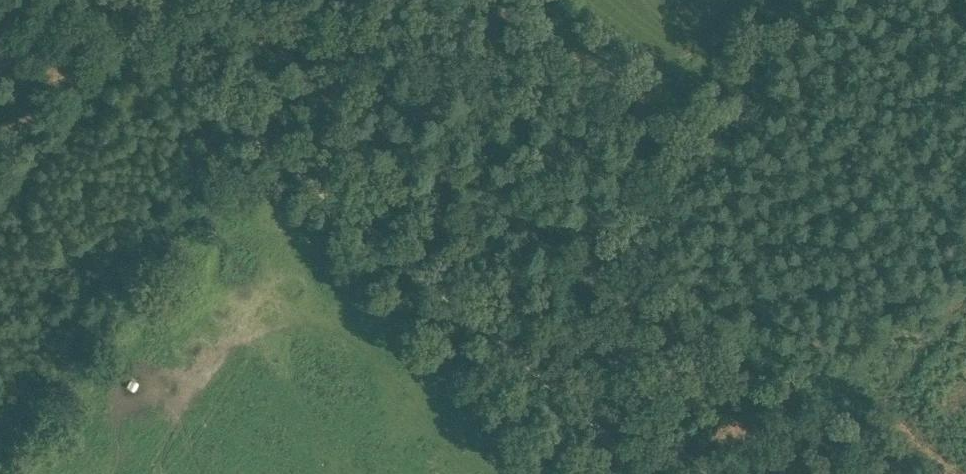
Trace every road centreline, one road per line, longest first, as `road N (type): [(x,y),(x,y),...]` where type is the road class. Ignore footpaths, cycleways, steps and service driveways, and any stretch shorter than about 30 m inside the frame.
road 1 (track): [(72,0),(267,145),(513,349),(640,473)]

